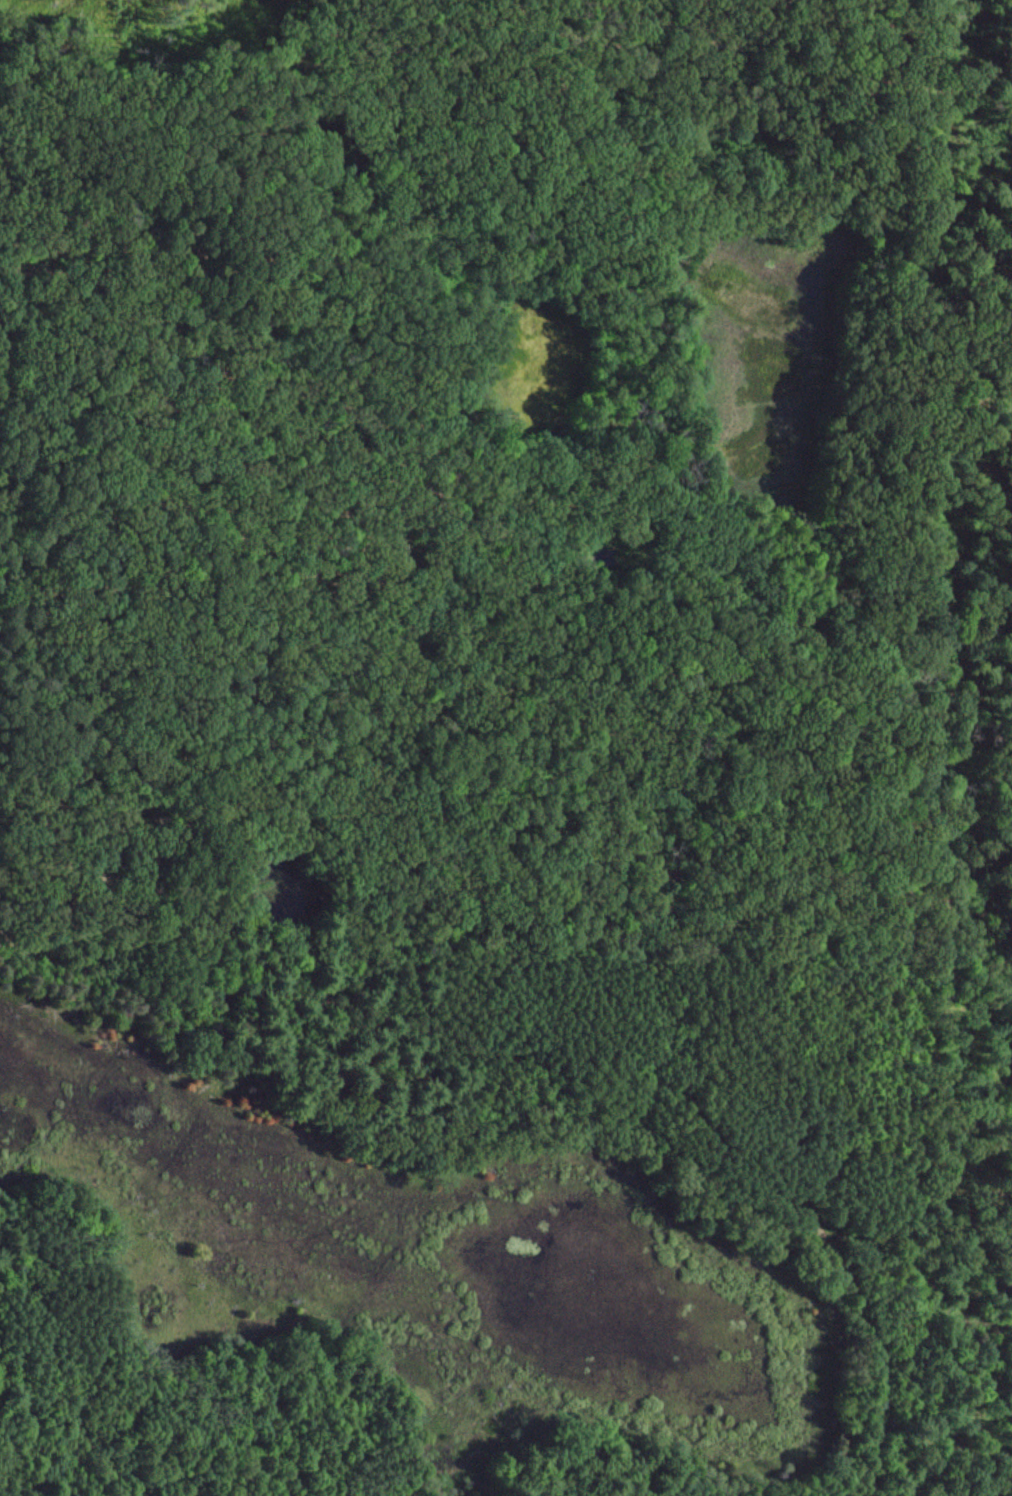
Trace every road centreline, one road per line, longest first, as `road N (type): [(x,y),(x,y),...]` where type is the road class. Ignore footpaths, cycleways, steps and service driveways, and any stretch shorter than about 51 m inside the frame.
road 1 (track): [(862,1495),(880,1373),(838,1252),(810,1215),(730,1166),(674,1098),(645,1078),(482,1050),(335,1003),(134,982),(59,964),(0,927)]

